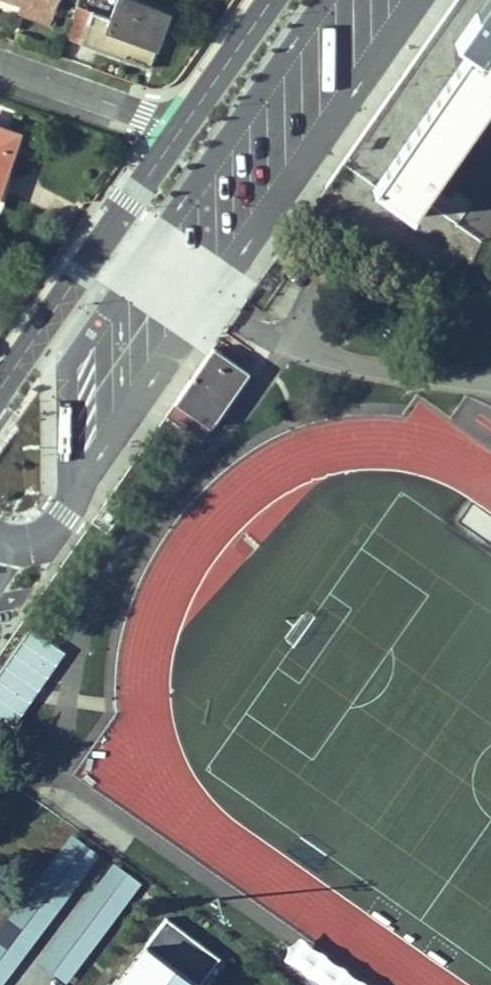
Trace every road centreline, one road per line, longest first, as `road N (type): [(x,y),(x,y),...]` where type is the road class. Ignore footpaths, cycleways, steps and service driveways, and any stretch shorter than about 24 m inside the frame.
road 1 (tertiary): [(177,131),(0,377)]
road 2 (residential): [(177,131),(0,67)]

